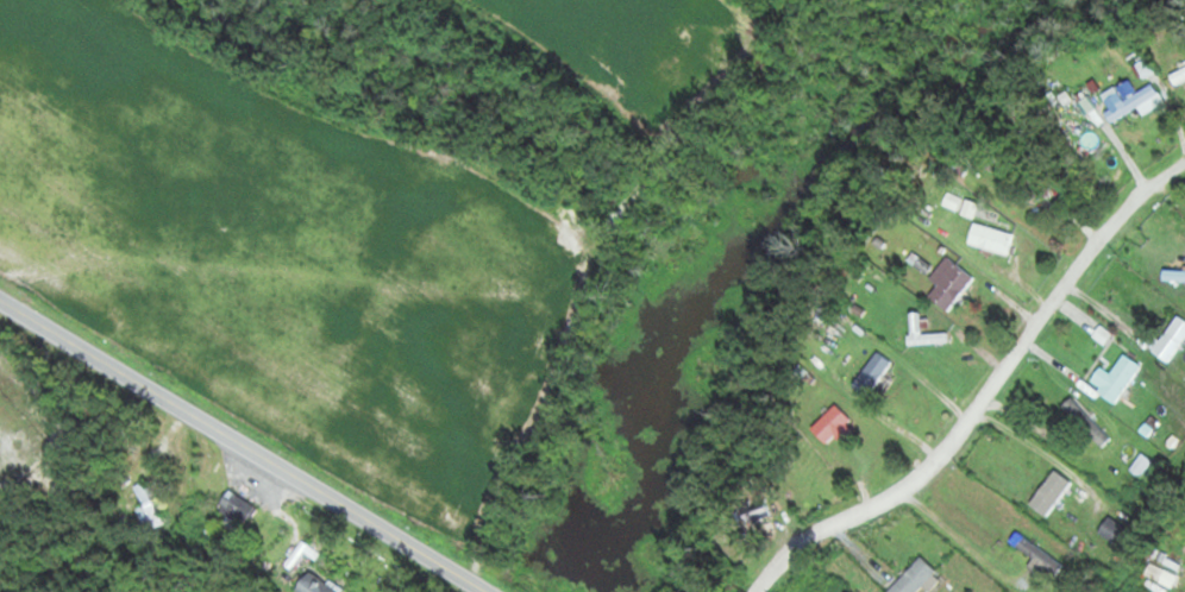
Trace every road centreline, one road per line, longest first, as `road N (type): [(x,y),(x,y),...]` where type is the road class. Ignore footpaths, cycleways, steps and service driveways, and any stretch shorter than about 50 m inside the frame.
road 1 (residential): [(1184,161),(1108,228),(942,448),(889,493),(780,555),(750,591)]
road 2 (secondary): [(493,591),(0,296)]

